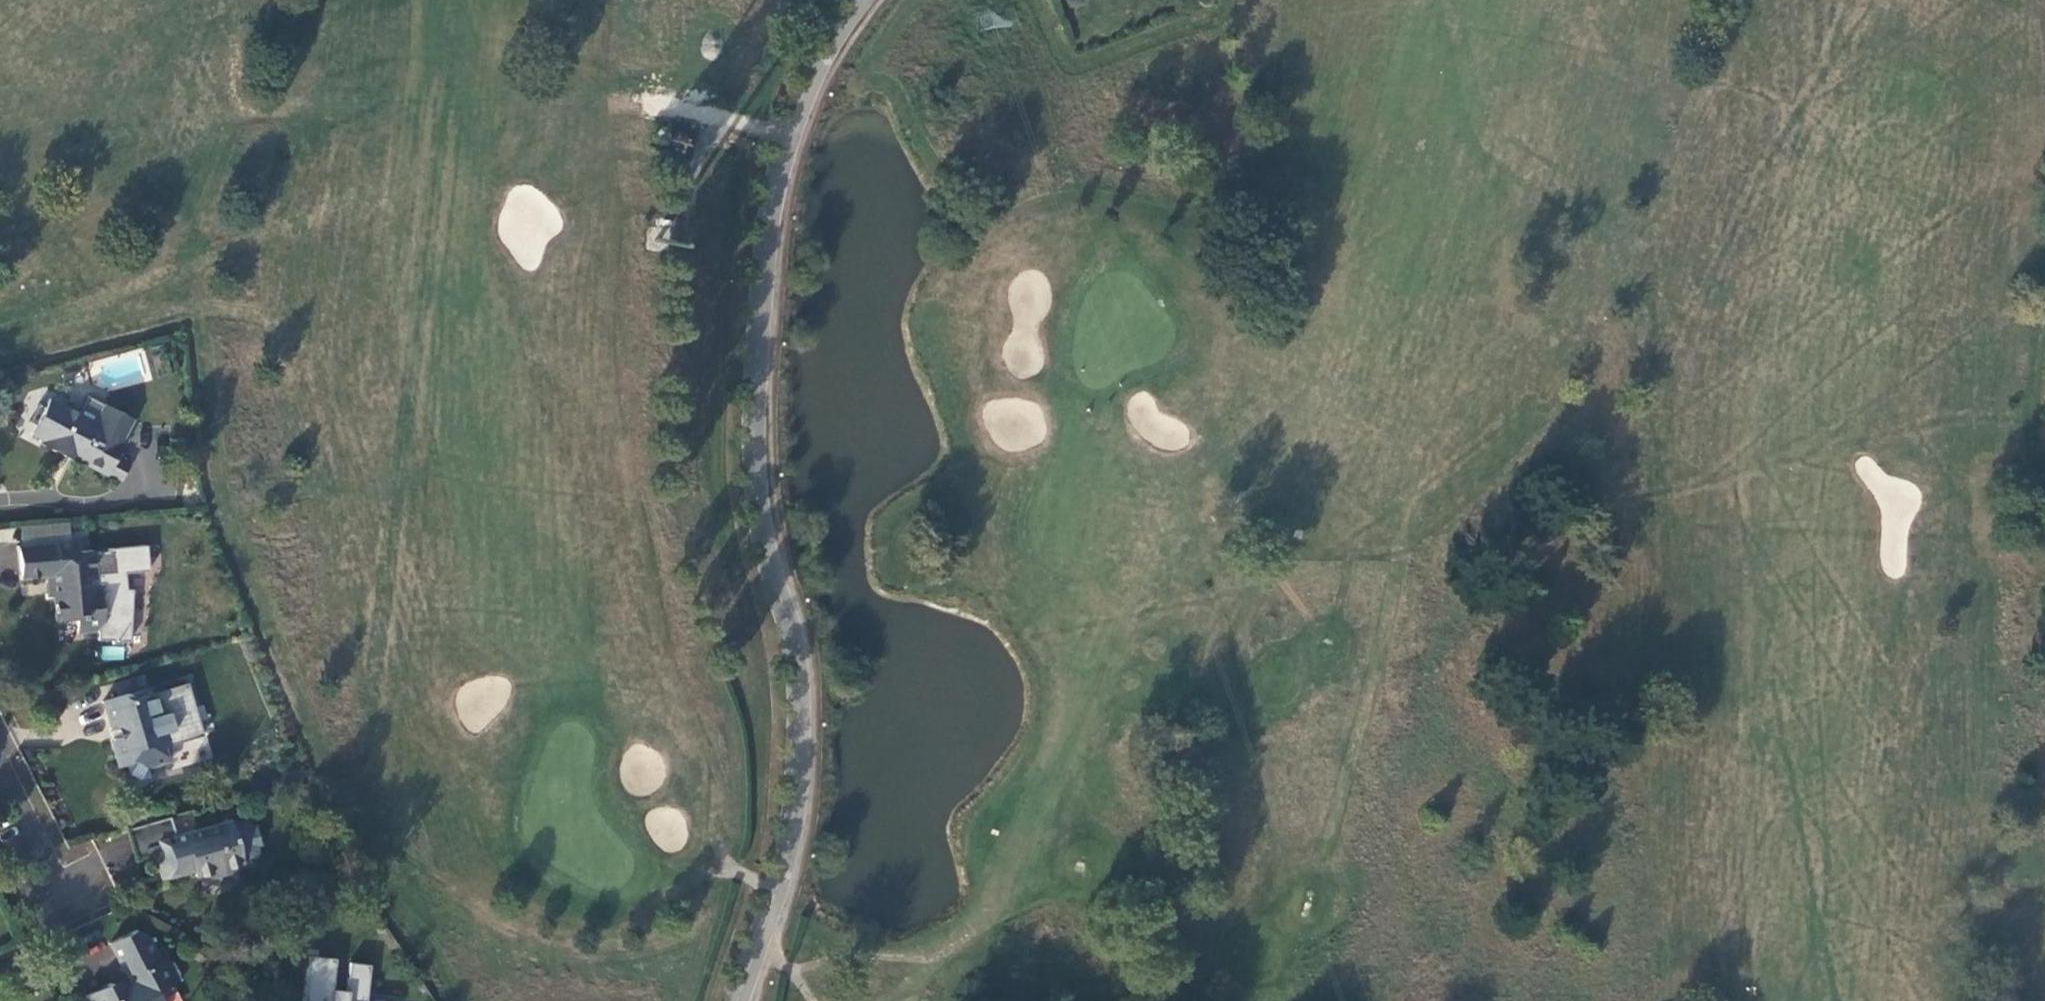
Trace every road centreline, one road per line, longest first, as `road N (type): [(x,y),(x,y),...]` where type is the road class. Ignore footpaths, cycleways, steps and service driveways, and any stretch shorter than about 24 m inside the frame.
road 1 (residential): [(740,1000),(793,815),(798,755),(800,683),(754,479),(768,224),(801,98),(826,44),(861,0)]
road 2 (residential): [(0,750),(80,916)]

